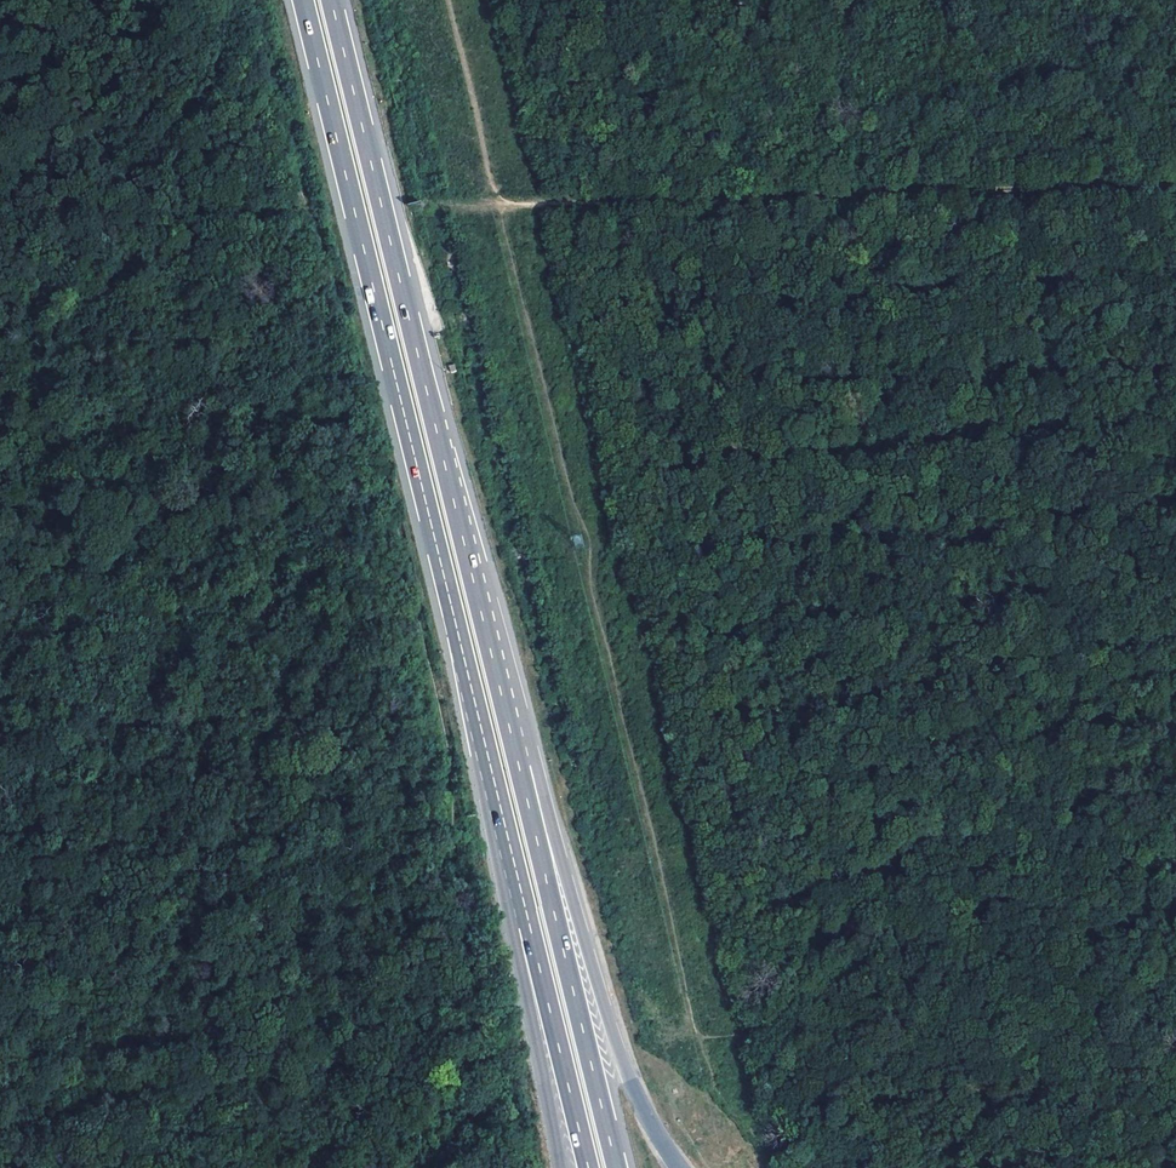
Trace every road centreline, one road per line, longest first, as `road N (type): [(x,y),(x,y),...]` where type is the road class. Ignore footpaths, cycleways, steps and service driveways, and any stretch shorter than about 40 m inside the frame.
road 1 (track): [(470,1167),(444,733),(345,326),(302,191),(197,106)]
road 2 (motorway): [(303,0),(519,885)]
road 3 (motorway): [(514,745),(330,0)]
road 4 (motorway): [(617,1167),(514,745)]
road 5 (track): [(851,196),(435,207)]
road 6 (motorway): [(632,1082),(537,764),(514,745)]
road 7 (track): [(168,0),(197,106),(0,11)]
road 8 (track): [(1175,177),(851,196)]
road 9 (track): [(0,220),(311,205)]
road 10 (motorway): [(519,885),(588,1167)]
road 11 (motorway): [(519,885),(512,930),(559,1167)]

